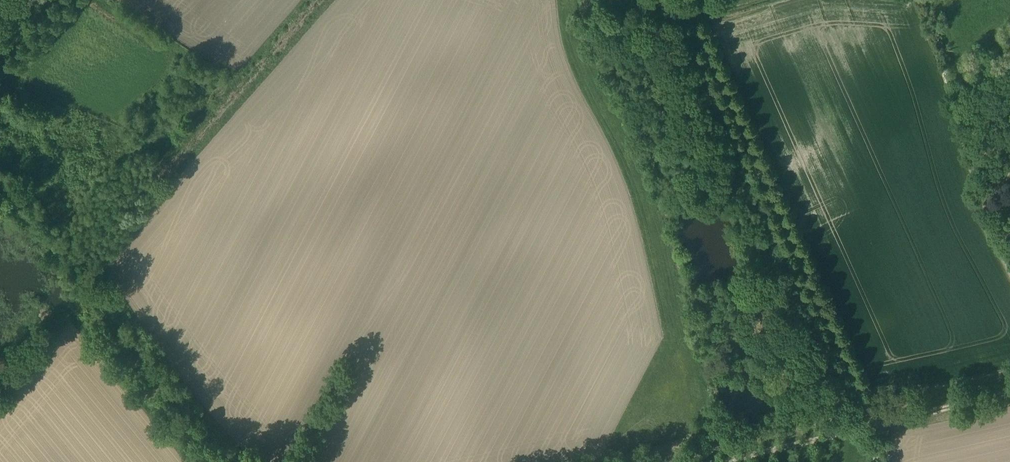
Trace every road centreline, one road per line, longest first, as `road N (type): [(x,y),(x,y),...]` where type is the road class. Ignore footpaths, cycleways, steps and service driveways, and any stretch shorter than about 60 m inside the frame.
road 1 (track): [(1009,394),(719,461)]

